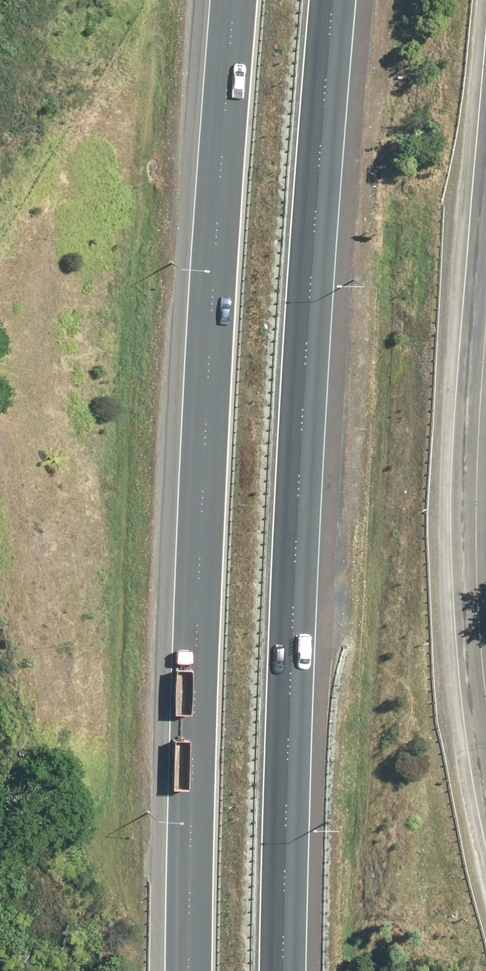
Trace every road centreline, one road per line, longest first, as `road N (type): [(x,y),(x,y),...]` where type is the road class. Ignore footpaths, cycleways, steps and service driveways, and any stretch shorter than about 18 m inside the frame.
road 1 (motorway): [(333,0),(303,384),(283,970)]
road 2 (motorway): [(191,970),(204,409),(235,0)]
road 3 (secondary): [(485,697),(475,518),(485,325)]

